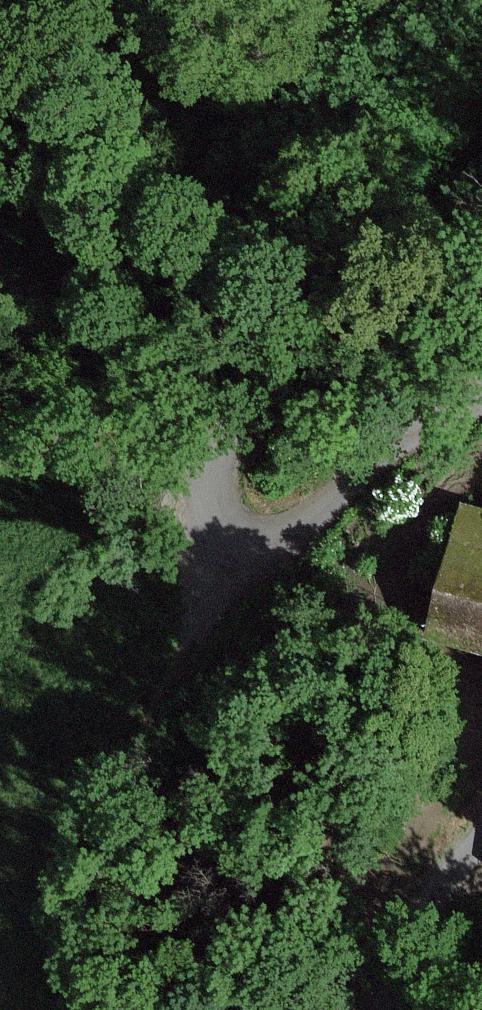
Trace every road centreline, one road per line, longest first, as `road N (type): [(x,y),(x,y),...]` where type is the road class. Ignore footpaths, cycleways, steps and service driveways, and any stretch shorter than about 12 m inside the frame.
road 1 (track): [(481,169),(284,367),(225,446),(208,505),(221,537),(261,552),(300,540),(409,438),(458,412),(481,409)]
road 2 (track): [(481,841),(420,912),(387,979),(382,1009)]

